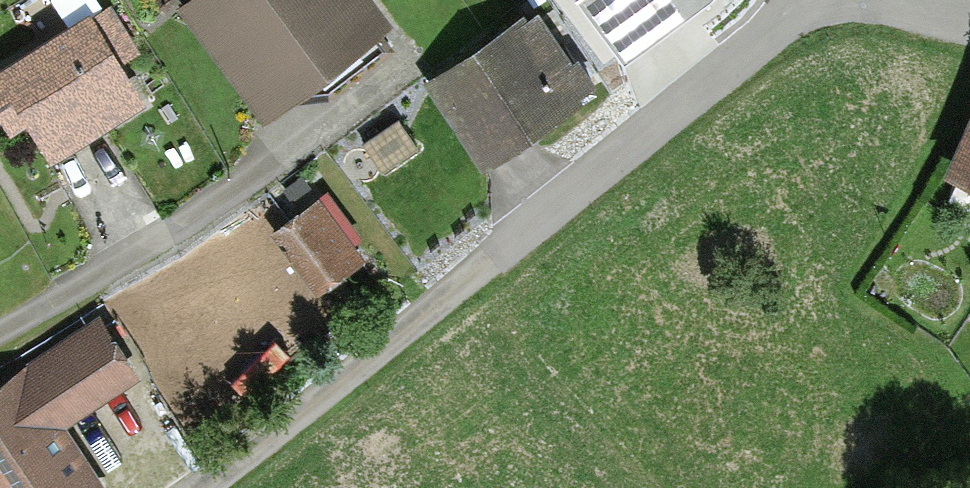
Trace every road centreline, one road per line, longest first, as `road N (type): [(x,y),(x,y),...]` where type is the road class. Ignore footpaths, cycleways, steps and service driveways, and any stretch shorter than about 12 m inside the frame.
road 1 (residential): [(203,487),(794,0)]

